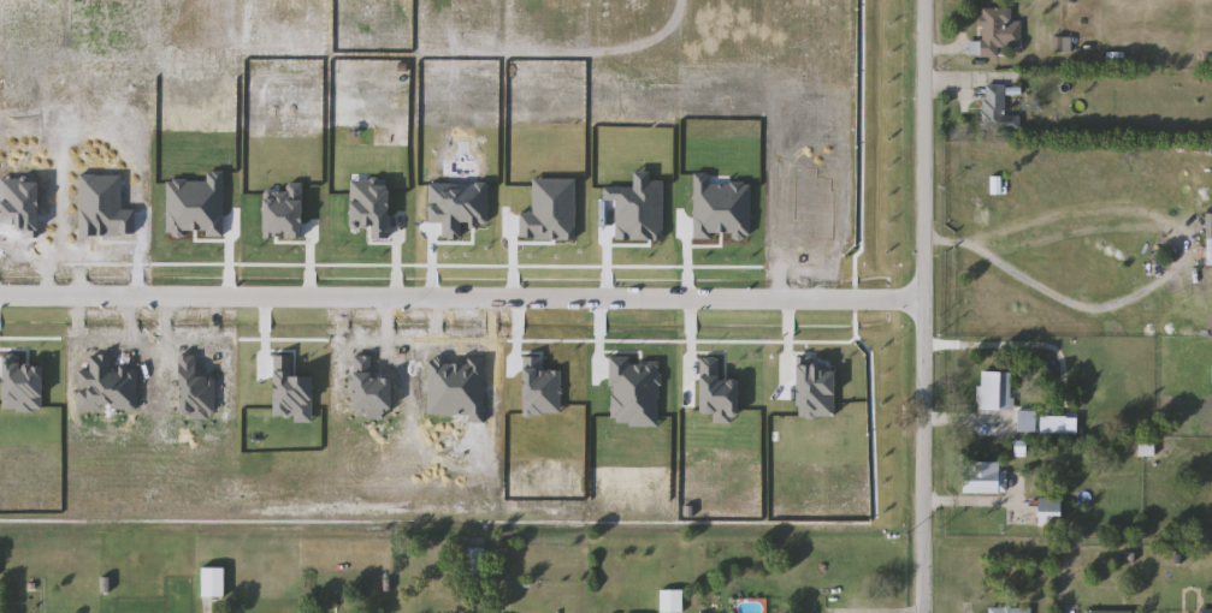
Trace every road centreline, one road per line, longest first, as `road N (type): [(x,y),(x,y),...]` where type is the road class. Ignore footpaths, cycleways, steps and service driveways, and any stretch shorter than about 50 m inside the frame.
road 1 (residential): [(918,300),(0,290)]
road 2 (tertiary): [(917,612),(916,0)]

